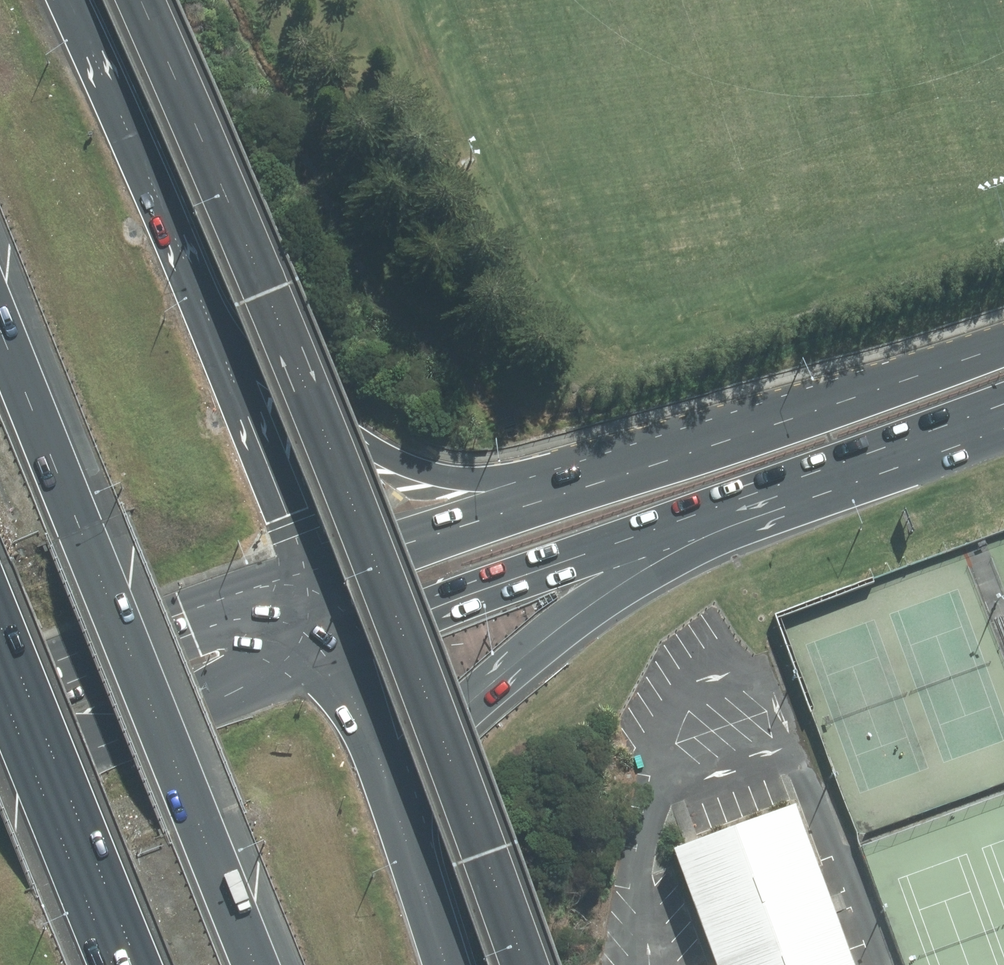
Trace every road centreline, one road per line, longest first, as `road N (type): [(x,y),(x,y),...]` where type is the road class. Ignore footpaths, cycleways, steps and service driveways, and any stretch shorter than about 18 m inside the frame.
road 1 (motorway): [(0,331),(256,964)]
road 2 (motorway): [(213,332),(276,389),(368,446),(432,472),(604,480)]
road 3 (primary): [(604,480),(1003,347)]
road 4 (motorway): [(704,512),(388,778)]
road 5 (primary): [(704,512),(339,638)]
road 6 (primary): [(339,638),(0,781)]
road 7 (motorway): [(66,0),(213,332)]
road 8 (motorway): [(138,964),(0,637)]
road 9 (primary): [(0,687),(313,571)]
road 10 (primary): [(1003,403),(704,512)]
road 11 (primary): [(313,571),(604,480)]
road 12 (motorway): [(213,332),(313,571)]
road 13 (motorway): [(388,778),(450,964)]
road 14 (motorway): [(339,638),(388,778)]

